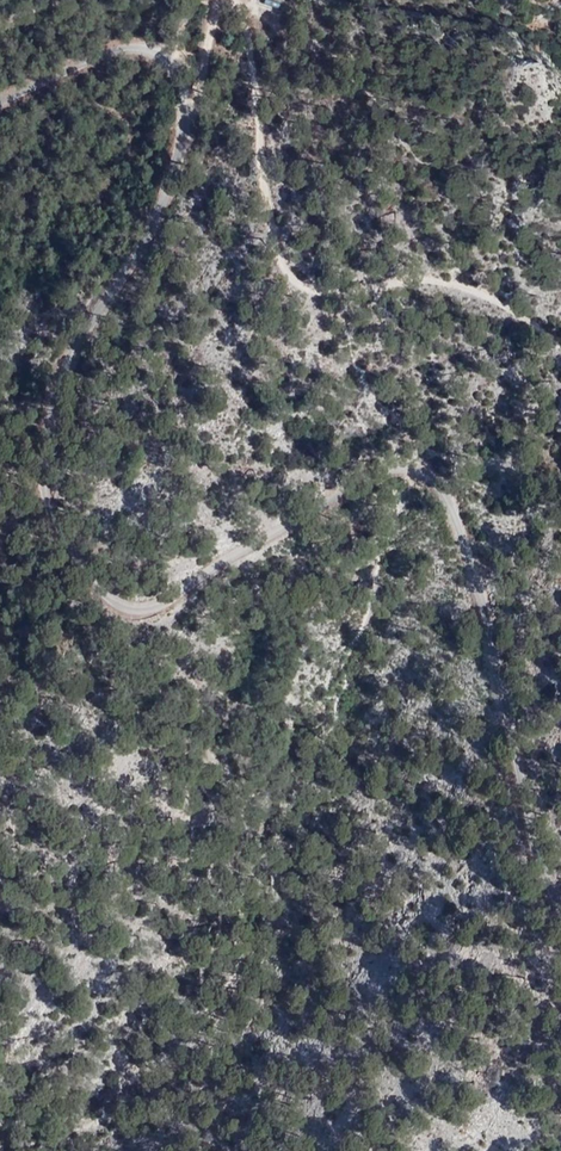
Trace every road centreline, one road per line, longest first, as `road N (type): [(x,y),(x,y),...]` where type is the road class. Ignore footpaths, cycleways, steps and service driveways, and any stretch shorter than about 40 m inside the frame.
road 1 (unclassified): [(0,98),(147,48),(170,56),(178,72),(184,115),(151,228),(41,436),(43,494),(90,590),(159,610),(193,596),(306,515),(405,473),(424,477),(450,504),(510,761),(560,920)]
road 2 (track): [(560,352),(498,305),(437,284),(327,292),(297,280),(263,174),(247,0)]

